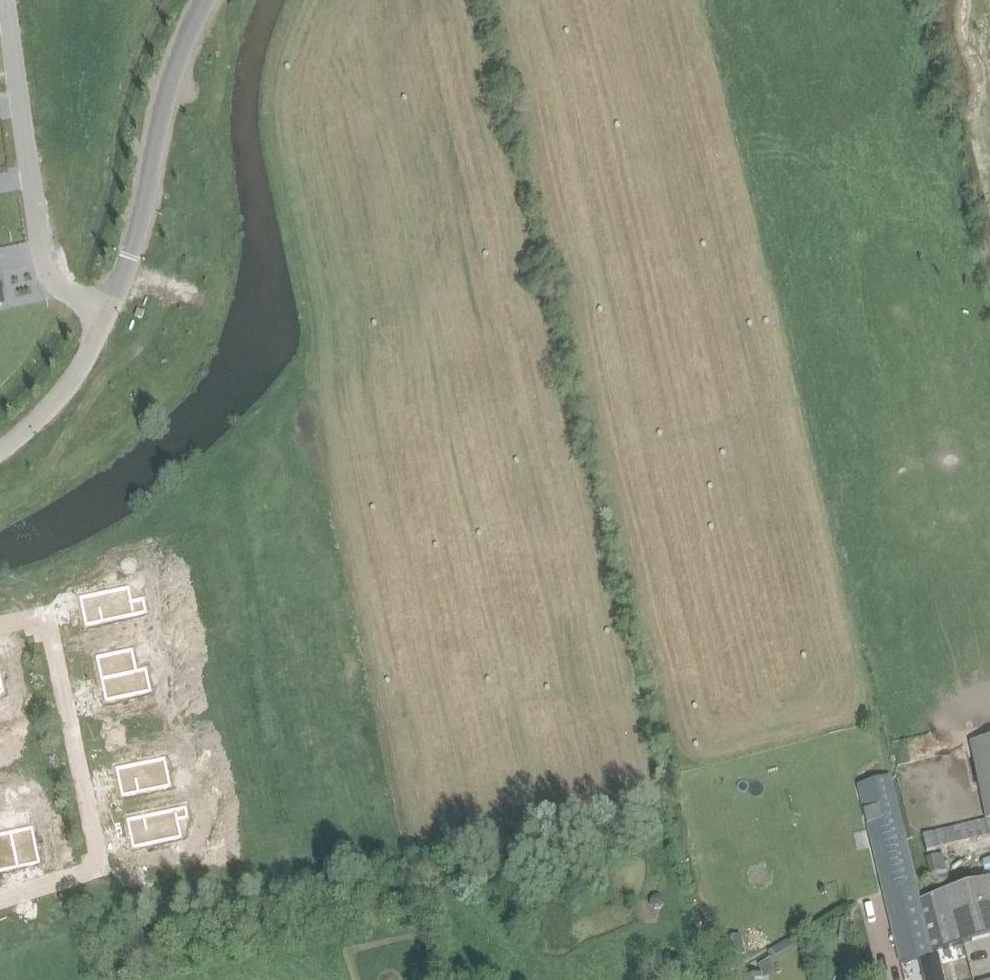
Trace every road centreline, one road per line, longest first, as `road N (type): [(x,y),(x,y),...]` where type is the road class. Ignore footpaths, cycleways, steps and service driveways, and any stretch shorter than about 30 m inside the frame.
road 1 (unclassified): [(0,625),(47,615),(100,869),(0,901)]
road 2 (residential): [(101,331),(58,284),(42,241),(6,0)]
road 3 (unclassified): [(101,331),(129,263),(165,92),(204,0)]
road 4 (unclassified): [(0,450),(51,410),(101,331)]

